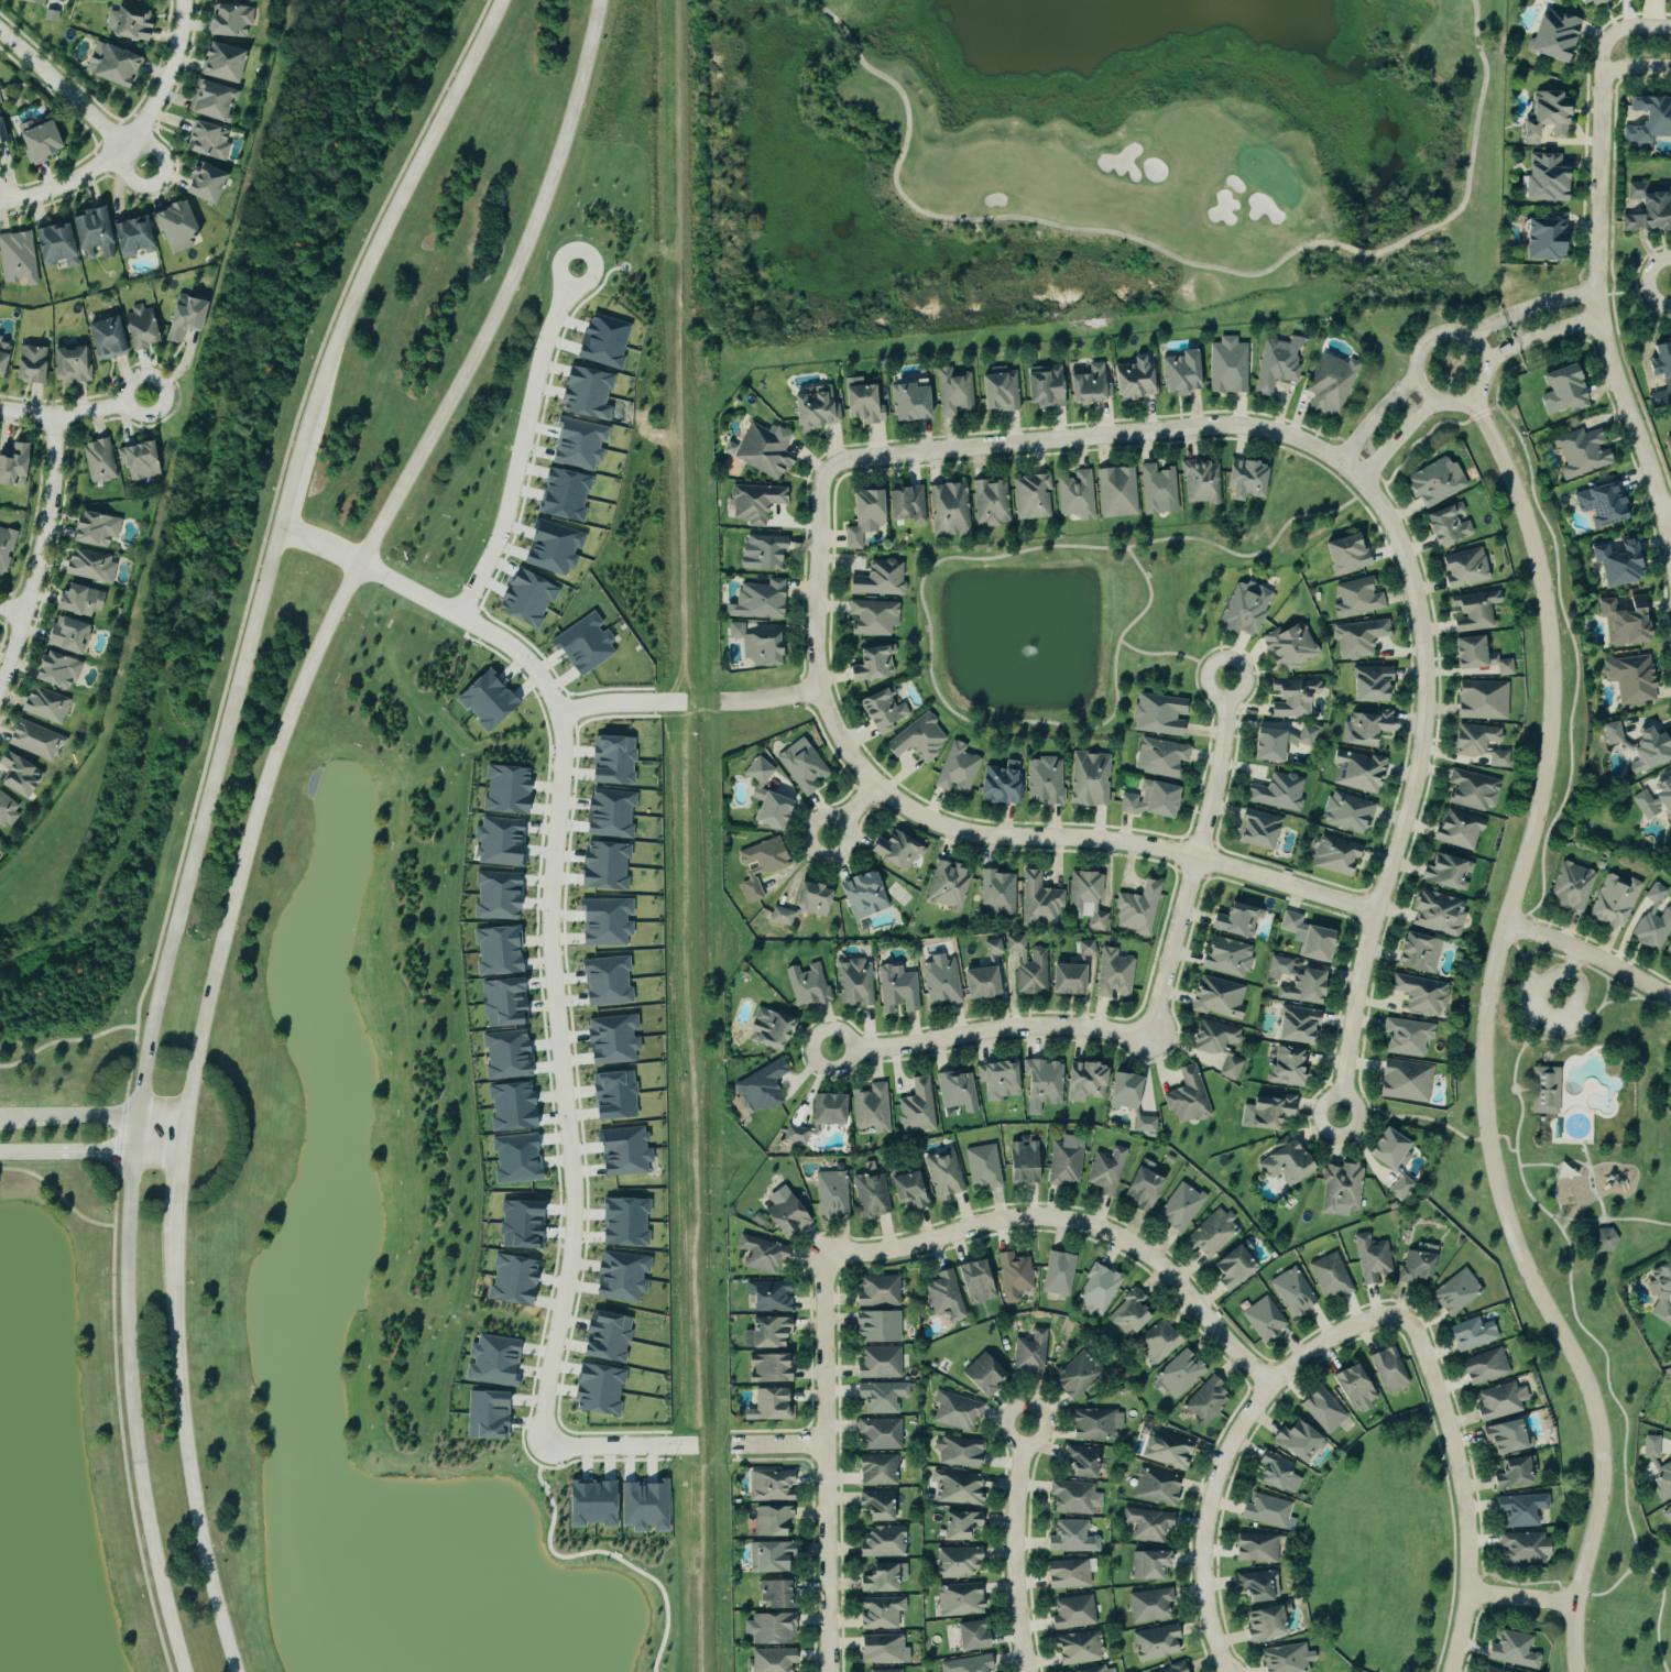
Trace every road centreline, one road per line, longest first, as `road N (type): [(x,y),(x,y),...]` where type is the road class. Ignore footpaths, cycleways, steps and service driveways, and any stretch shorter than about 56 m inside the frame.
road 1 (secondary): [(504,0),(329,362),(148,1053),(131,1199),(131,1374),(156,1558),(186,1671)]
road 2 (track): [(702,1671),(697,1179),(682,900),(673,0)]
road 3 (tertiary): [(1580,1671),(1575,1605),(1597,1525),(1603,1431),(1591,1389),(1515,1236),(1490,1139),(1486,1073),(1498,954),(1540,818),(1552,740),(1549,603),(1514,473),(1468,397)]
road 4 (secondary): [(186,1117),(207,1007),(292,715),(331,619),(509,293),(545,205),(602,0)]
road 5 (residential): [(830,470),(821,490),(820,687),(848,748),(878,788),(954,832),(1173,851),(1377,911)]
road 6 (residential): [(557,713),(563,754),(549,955),(571,1236),(547,1378),(545,1446)]
road 7 (residential): [(1342,1115),(1377,911),(1419,782),(1429,671),(1398,533),(1384,504),(1343,462)]
road 8 (residential): [(1343,462),(1277,434),(1217,428),(853,459),(830,470)]
road 9 (residential): [(823,1257),(884,1253),(1008,1220),(1063,1219),(1106,1230),(1179,1282),(1271,1384)]
road 10 (residential): [(1670,541),(1602,321),(1605,86)]
road 11 (residential): [(1404,1318),(1381,1314),(1304,1355),(1242,1424),(1217,1476),(1204,1569),(1210,1616),(1231,1671)]
road 12 (secondary): [(239,1671),(188,1458),(176,1232)]
road 13 (residential): [(831,1671),(823,1257)]
road 14 (residential): [(457,620),(494,550),(545,346),(576,267)]
road 15 (residential): [(1450,1671),(1468,1592),(1464,1495),(1420,1336),(1404,1318)]
road 16 (residential): [(1151,1040),(1222,773),(1227,699)]
road 17 (residential): [(278,532),(489,635),(531,668),(557,713)]
road 18 (residential): [(834,1051),(922,1047),(1019,1029),(1151,1040)]
road 19 (residential): [(0,199),(63,189),(125,149),(177,64),(186,0)]
road 20 (residential): [(0,693),(51,517),(54,416)]
road 21 (residential): [(1029,1423),(1016,1533),(1030,1671)]
road 22 (residential): [(1468,397),(1487,369),(1482,348),(1457,331),(1429,338),(1415,365),(1420,385),(1446,402),(1468,397)]
road 23 (residential): [(149,171),(0,31)]
road 24 (tertiary): [(186,1117),(0,1114)]
road 25 (tertiary): [(0,1150),(183,1155)]
road 26 (residential): [(1508,922),(1627,970),(1670,996)]
road 27 (residential): [(0,411),(80,415),(148,397)]
road 28 (residential): [(1599,291),(1467,335)]
road 29 (residential): [(545,1446),(684,1446)]
road 30 (residential): [(557,713),(684,702)]
road 31 (residential): [(1245,669),(1244,689),(1234,698),(1209,690),(1206,670),(1216,660),(1245,669)]
road 32 (residential): [(1485,357),(1602,321)]

